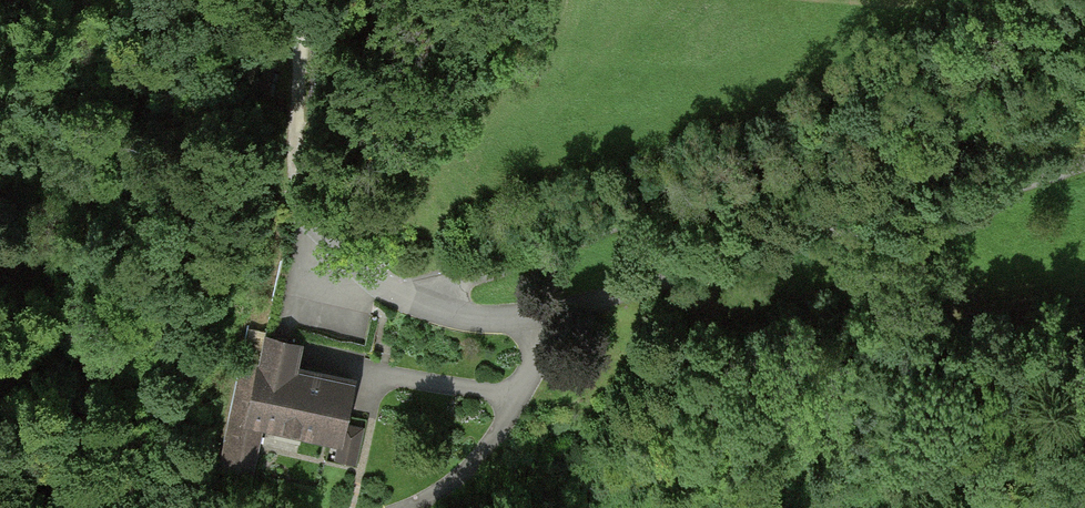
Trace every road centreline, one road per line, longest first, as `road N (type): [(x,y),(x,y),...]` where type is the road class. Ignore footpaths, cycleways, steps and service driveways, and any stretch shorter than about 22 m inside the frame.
road 1 (track): [(1070,0),(867,124),(465,281),(443,307)]
road 2 (unclassified): [(1084,164),(542,314)]
road 3 (unclassified): [(542,314),(490,316),(382,285),(301,204)]
road 4 (residential): [(542,314),(544,333),(520,396),(485,450),(451,483),(404,507)]
road 5 (track): [(301,204),(293,173),(297,0)]

